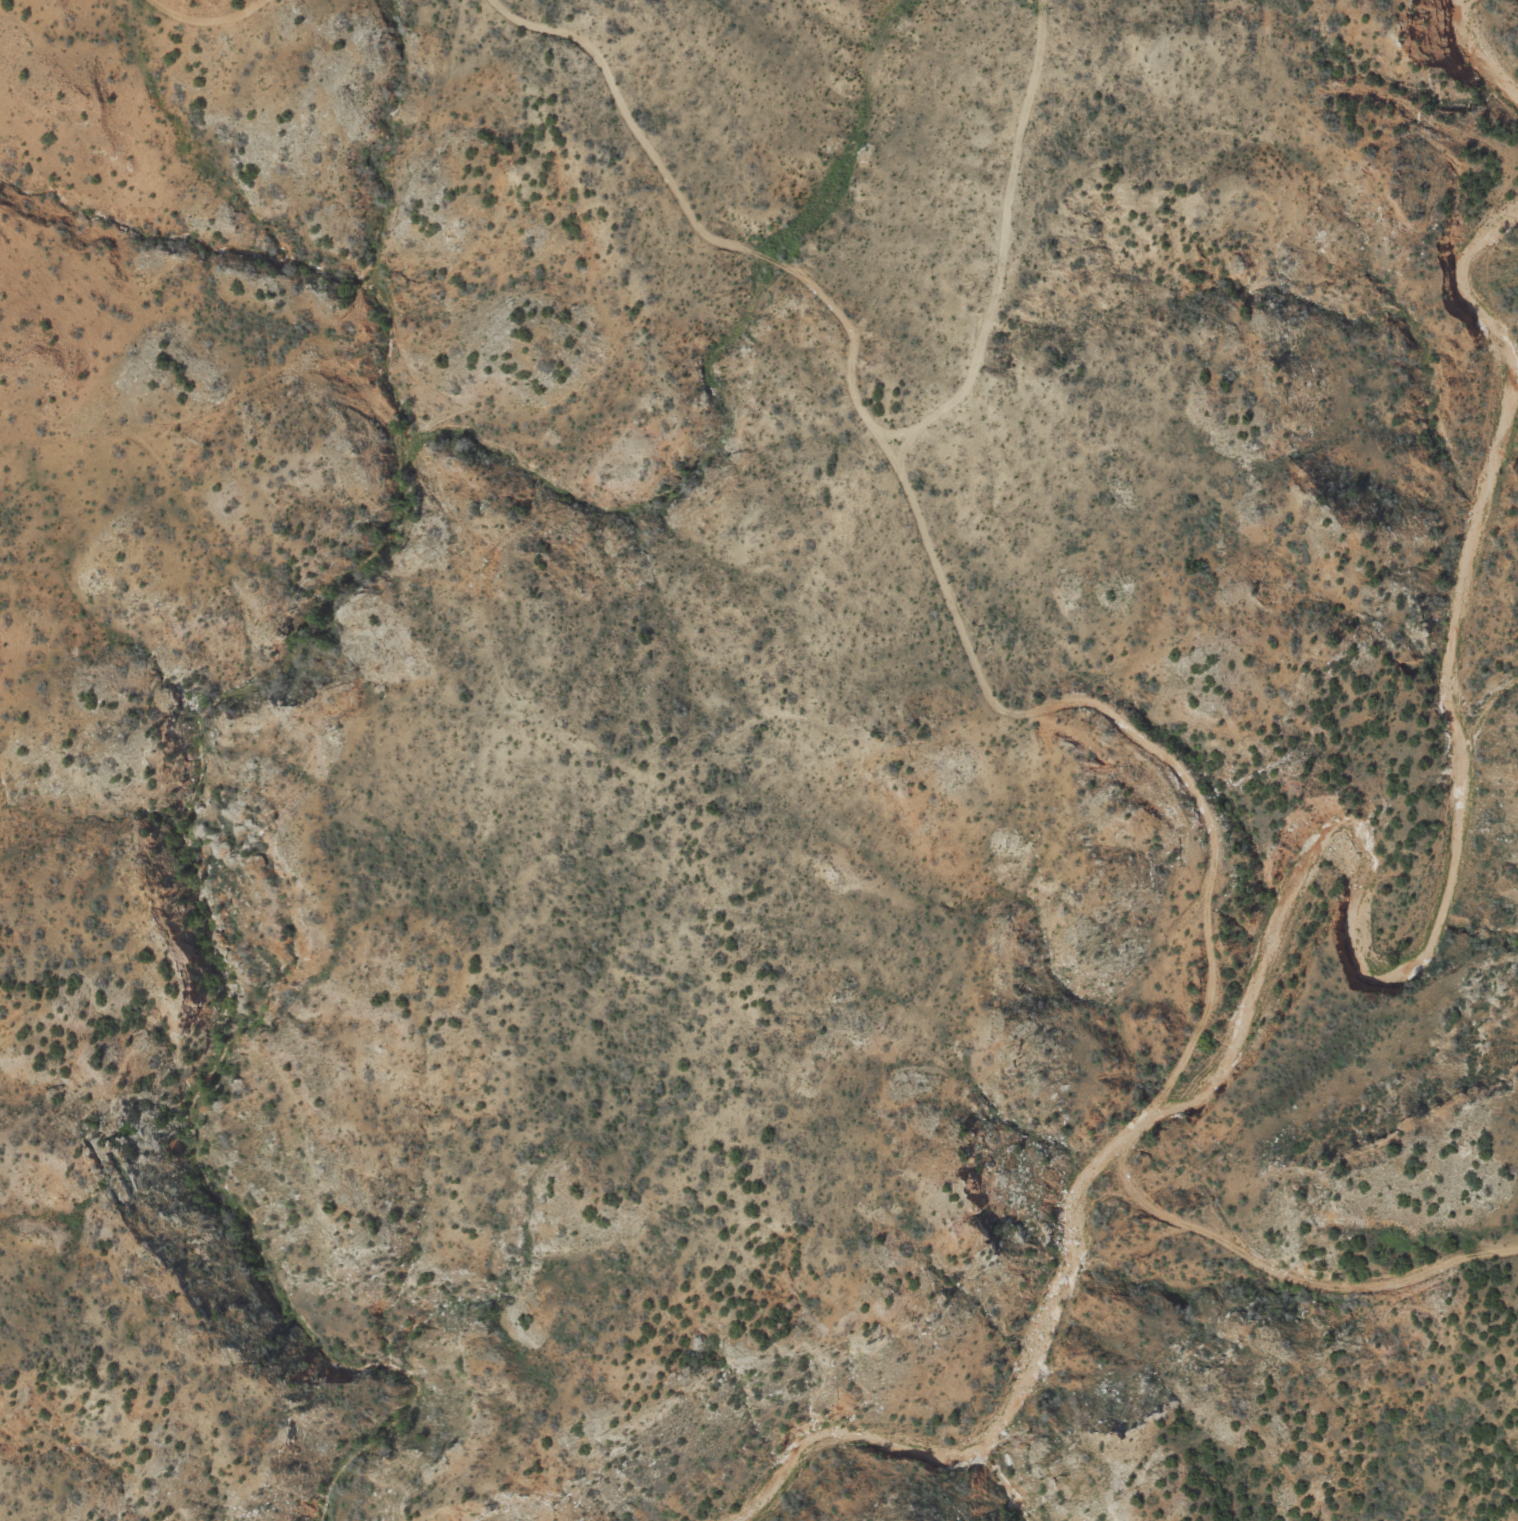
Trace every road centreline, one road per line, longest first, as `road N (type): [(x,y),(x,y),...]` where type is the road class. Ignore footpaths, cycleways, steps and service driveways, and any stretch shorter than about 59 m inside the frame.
road 1 (residential): [(1106,0),(1106,28),(1184,69),(1258,142),(1264,210),(1285,251),(1416,376),(1484,376),(1517,387)]

